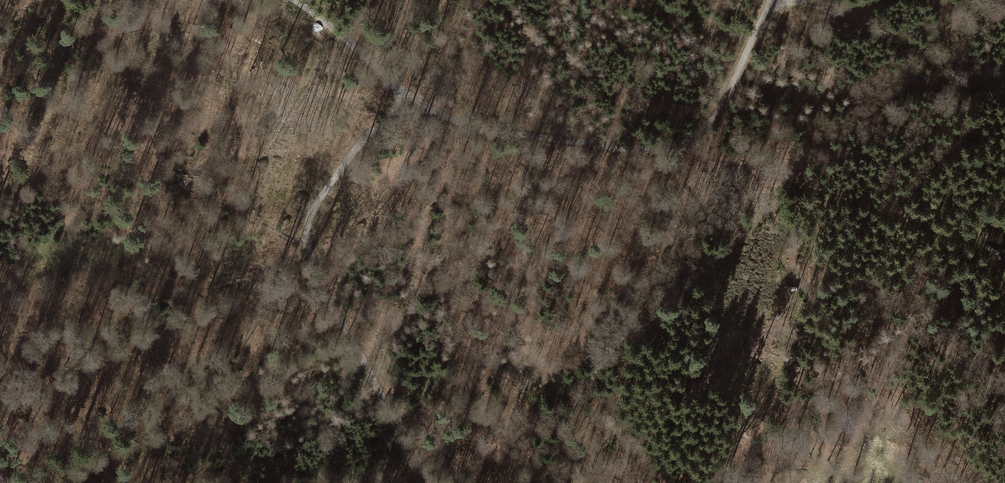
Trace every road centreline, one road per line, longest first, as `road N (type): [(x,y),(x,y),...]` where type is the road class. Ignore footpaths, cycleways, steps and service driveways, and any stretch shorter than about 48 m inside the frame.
road 1 (track): [(383,123),(431,110),(506,133),(671,155),(721,108),(769,0)]
road 2 (track): [(419,482),(319,283),(307,237),(317,199),(407,95)]
road 3 (track): [(770,7),(810,5),(866,24),(1004,91)]
road 4 (track): [(296,0),(407,95)]

